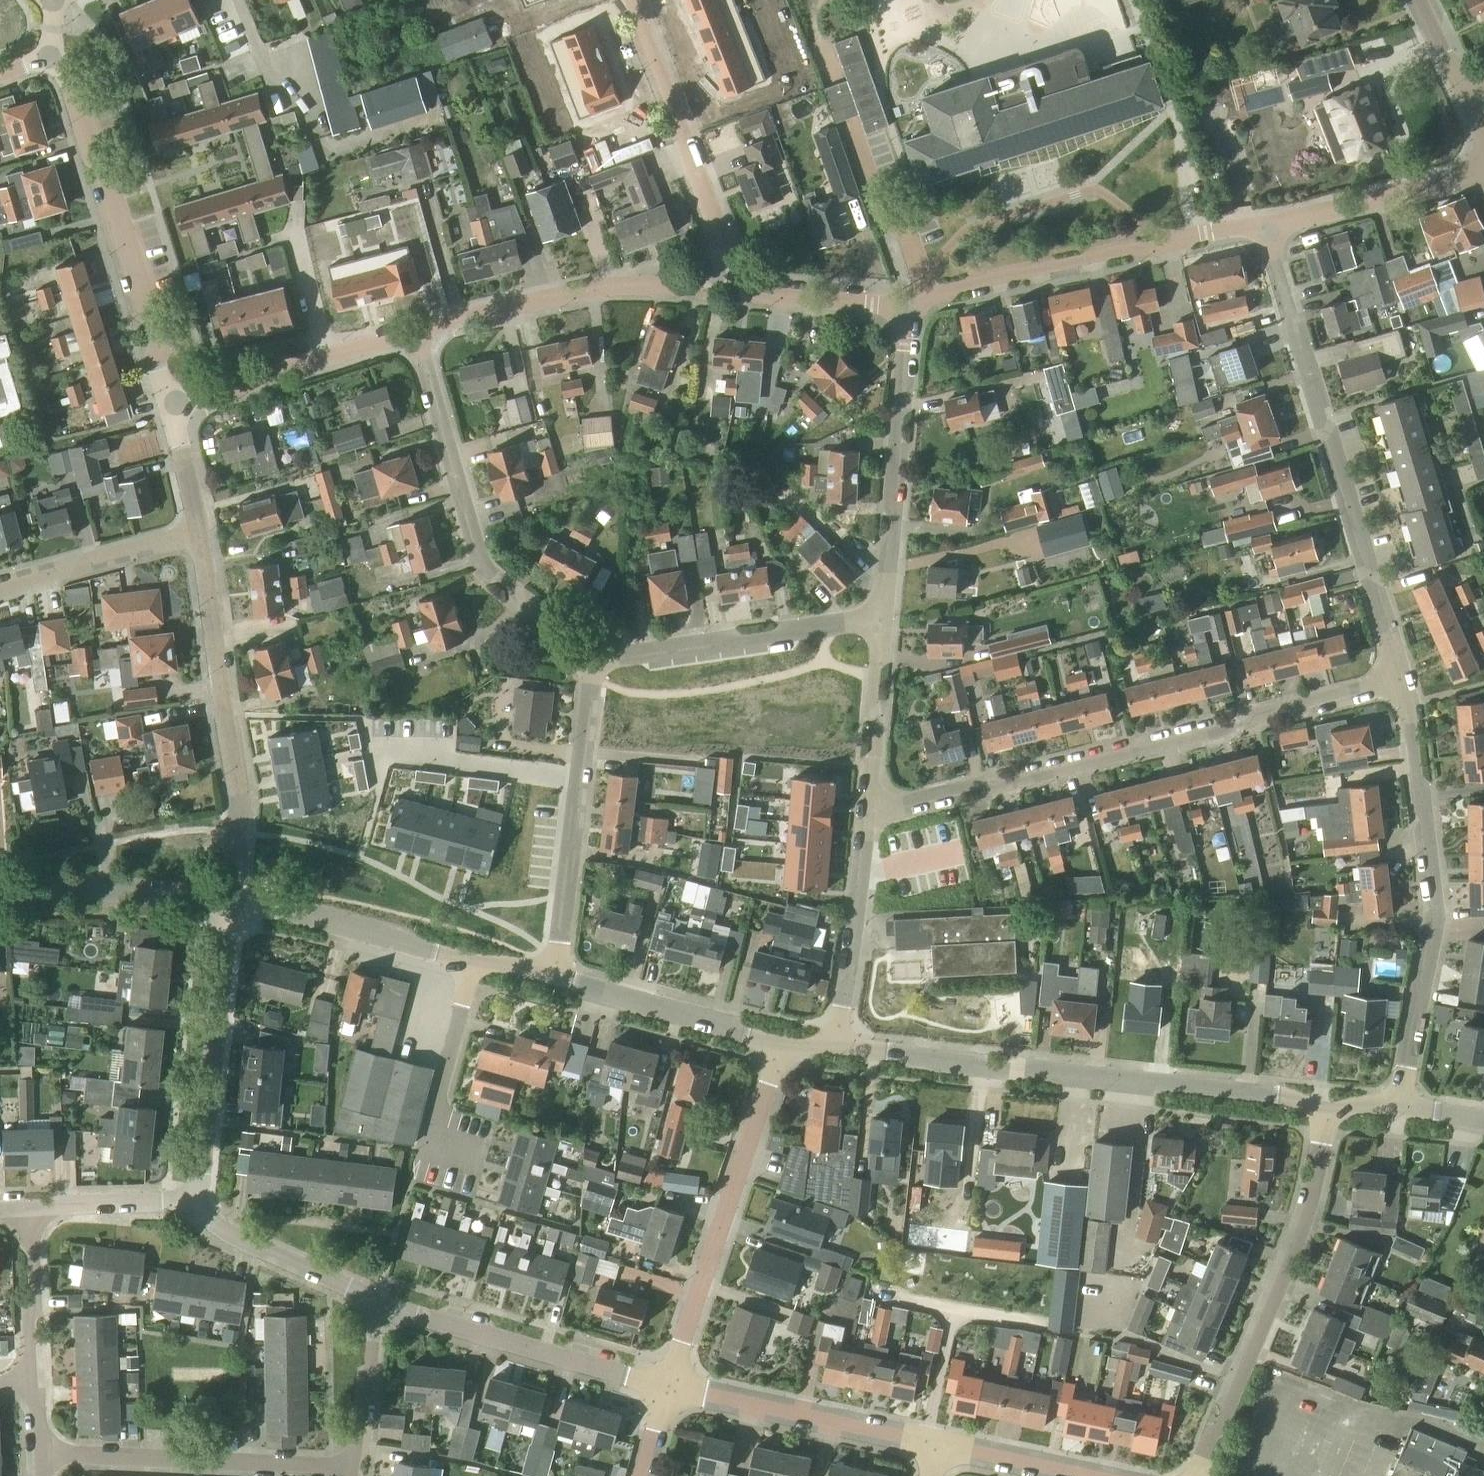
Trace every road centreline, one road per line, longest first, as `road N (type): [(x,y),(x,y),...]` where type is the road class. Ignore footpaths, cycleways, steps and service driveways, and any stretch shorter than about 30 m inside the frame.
road 1 (residential): [(873,816),(1399,682)]
road 2 (residential): [(1324,1114),(1284,1096),(840,1044)]
road 3 (residential): [(1399,682),(1264,225)]
road 4 (residential): [(1400,1108),(1434,916),(1423,793),(1399,682)]
road 5 (residential): [(1191,1475),(1305,1227),(1324,1114)]
road 6 (residential): [(417,335),(479,563),(593,660)]
road 7 (residential): [(172,404),(68,71),(47,57)]
road 8 (residential): [(233,900),(239,797),(199,534)]
road 9 (residential): [(669,1387),(777,1036)]
road 10 (residential): [(909,309),(1264,225)]
road 11 (residential): [(557,980),(593,660)]
road 12 (residential): [(883,619),(909,309)]
road 13 (residential): [(191,1207),(233,900)]
road 14 (residential): [(39,1456),(346,1468)]
road 15 (residential): [(417,335),(624,287),(718,287)]
road 16 (residential): [(718,287),(718,228),(626,0)]
road 17 (residential): [(379,1308),(669,1387)]
road 18 (residential): [(593,660),(883,619)]
road 19 (residential): [(669,1387),(938,1447)]
road 20 (residential): [(172,404),(417,335)]
road 21 (residential): [(479,961),(233,900)]
road 22 (residential): [(233,900),(0,892)]
road 23 (residential): [(840,1044),(873,816)]
road 24 (residential): [(777,1036),(557,980)]
road 25 (residential): [(1264,225),(1483,169)]
road 26 (residential): [(191,1207),(379,1308)]
road 27 (residential): [(0,587),(199,534)]
road 28 (residential): [(457,1151),(438,1119),(479,961)]
road 29 (residential): [(873,816),(883,619)]
road 30 (residential): [(718,287),(909,309)]
road 31 (residential): [(35,1383),(30,1207)]
road 32 (residential): [(346,1468),(364,1439),(379,1308)]
road 33 (residential): [(30,1207),(191,1207)]
road 34 (residential): [(938,1447),(1093,1475)]
road 35 (residential): [(199,534),(172,404)]

